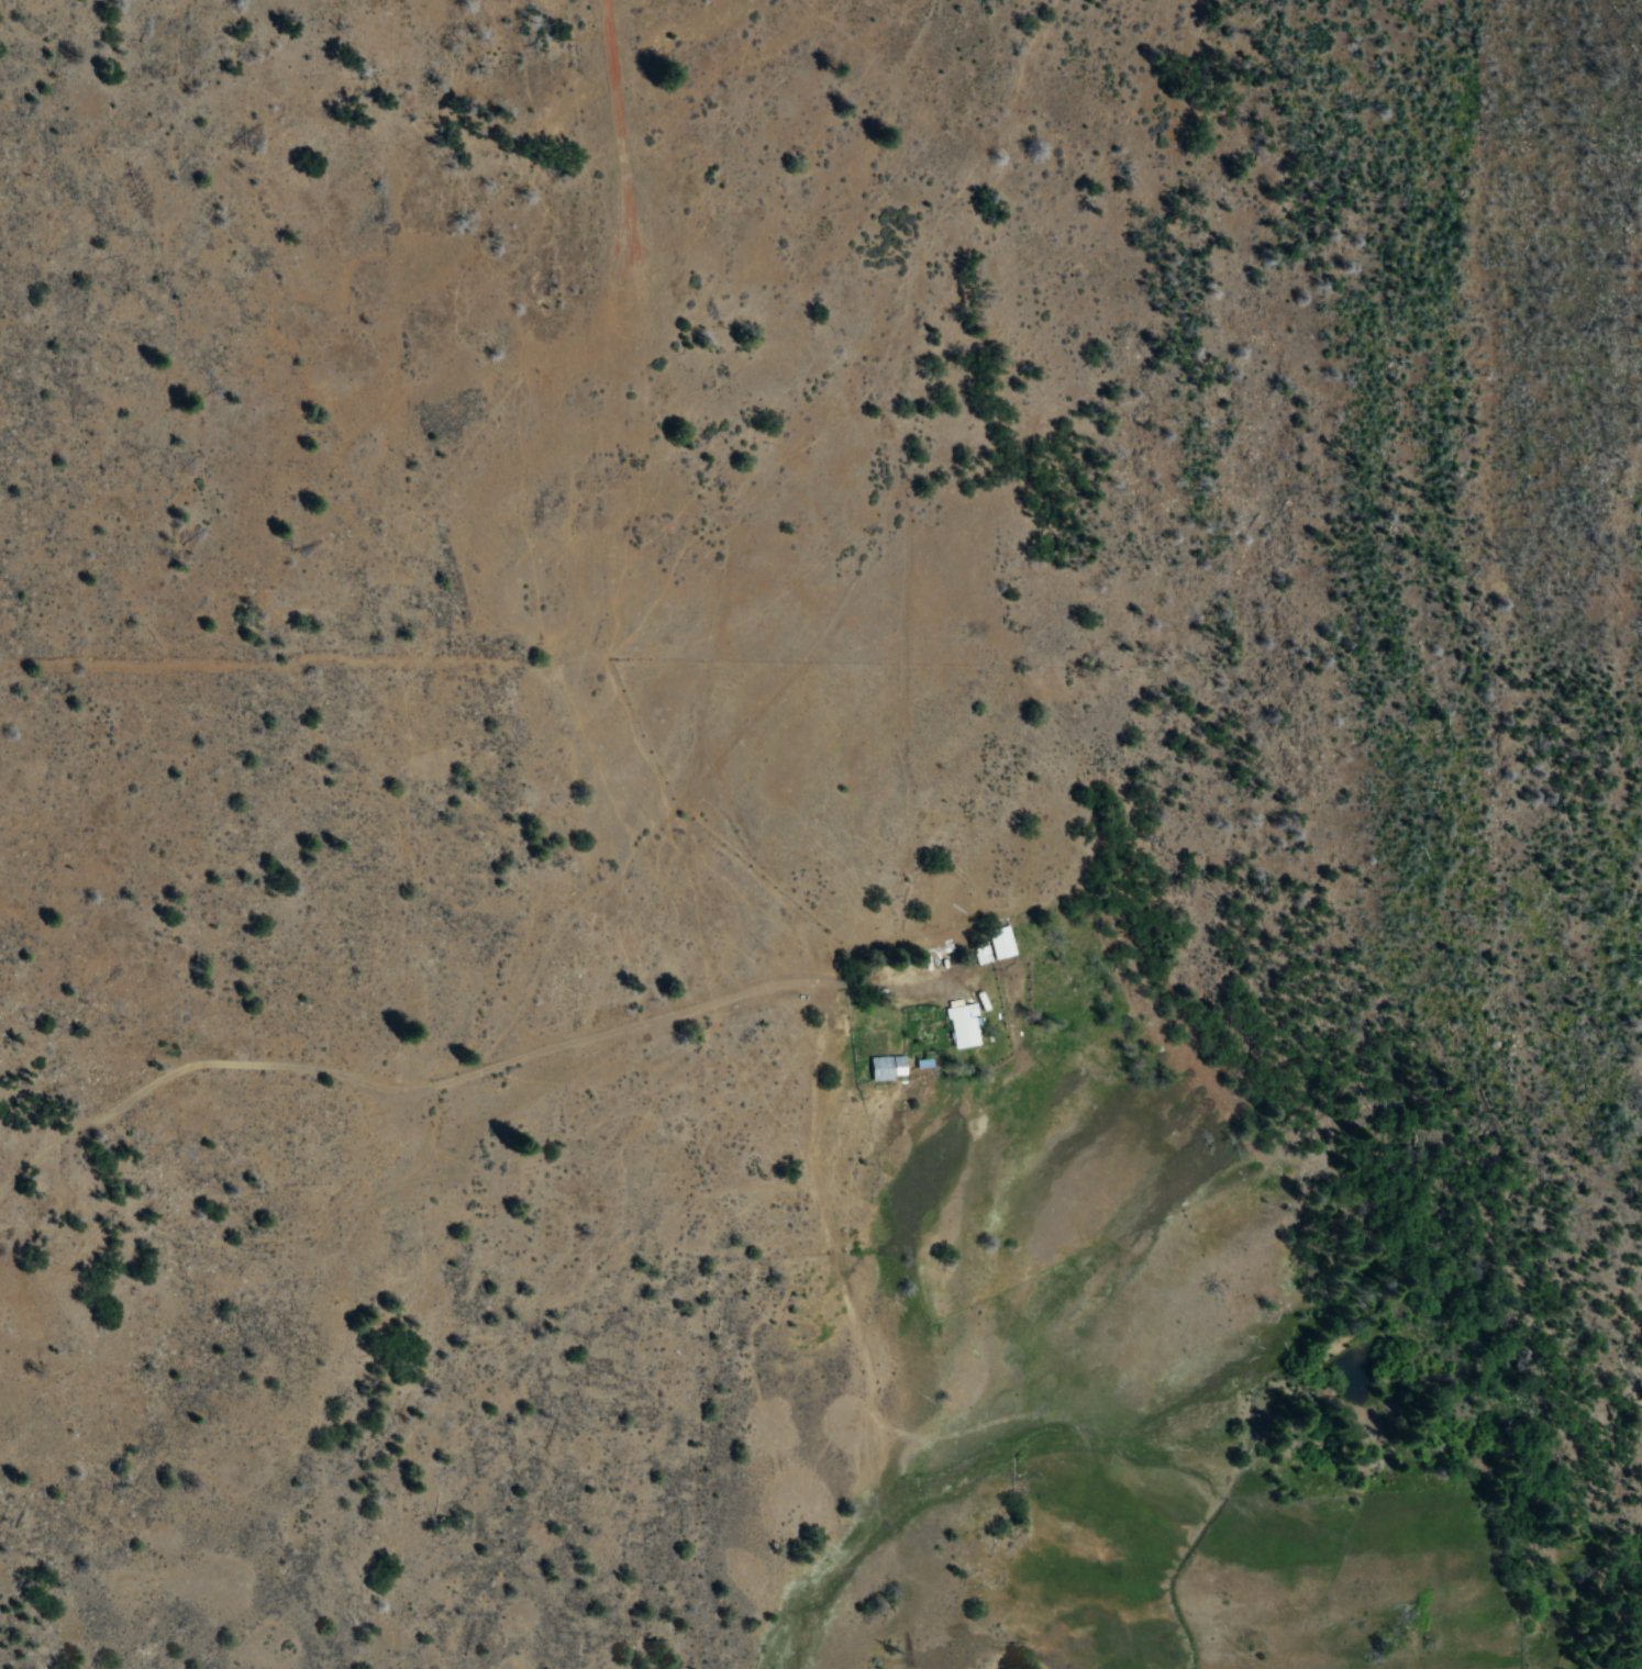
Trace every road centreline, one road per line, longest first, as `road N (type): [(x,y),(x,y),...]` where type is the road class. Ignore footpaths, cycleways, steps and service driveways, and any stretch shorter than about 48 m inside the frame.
road 1 (residential): [(608,0),(632,222),(454,645),(456,785),(389,937),(279,1002),(0,1059)]

